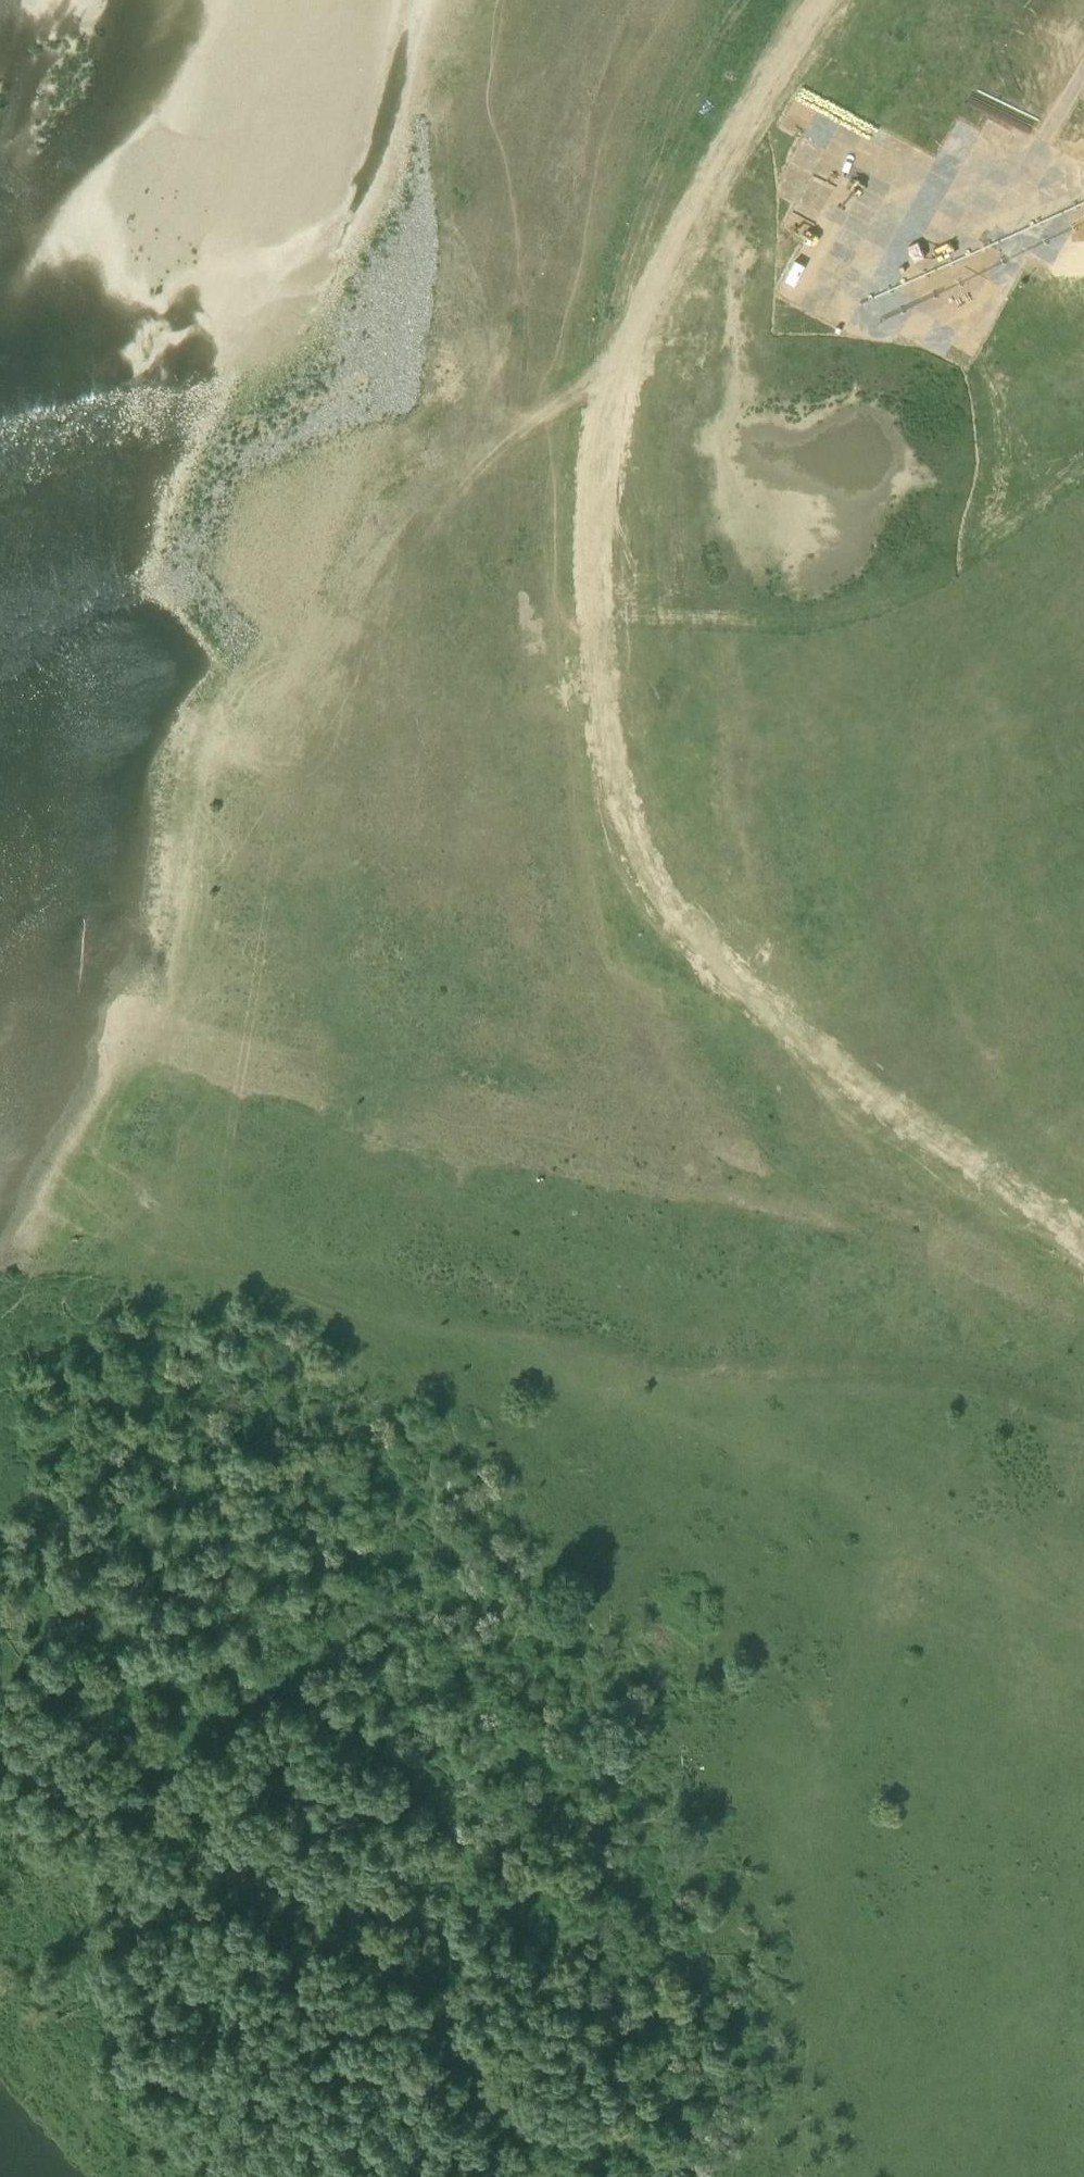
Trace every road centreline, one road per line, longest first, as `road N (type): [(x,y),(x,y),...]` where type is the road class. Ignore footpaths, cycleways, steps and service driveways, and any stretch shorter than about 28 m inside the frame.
road 1 (track): [(802,0),(708,161),(650,294),(594,373)]

